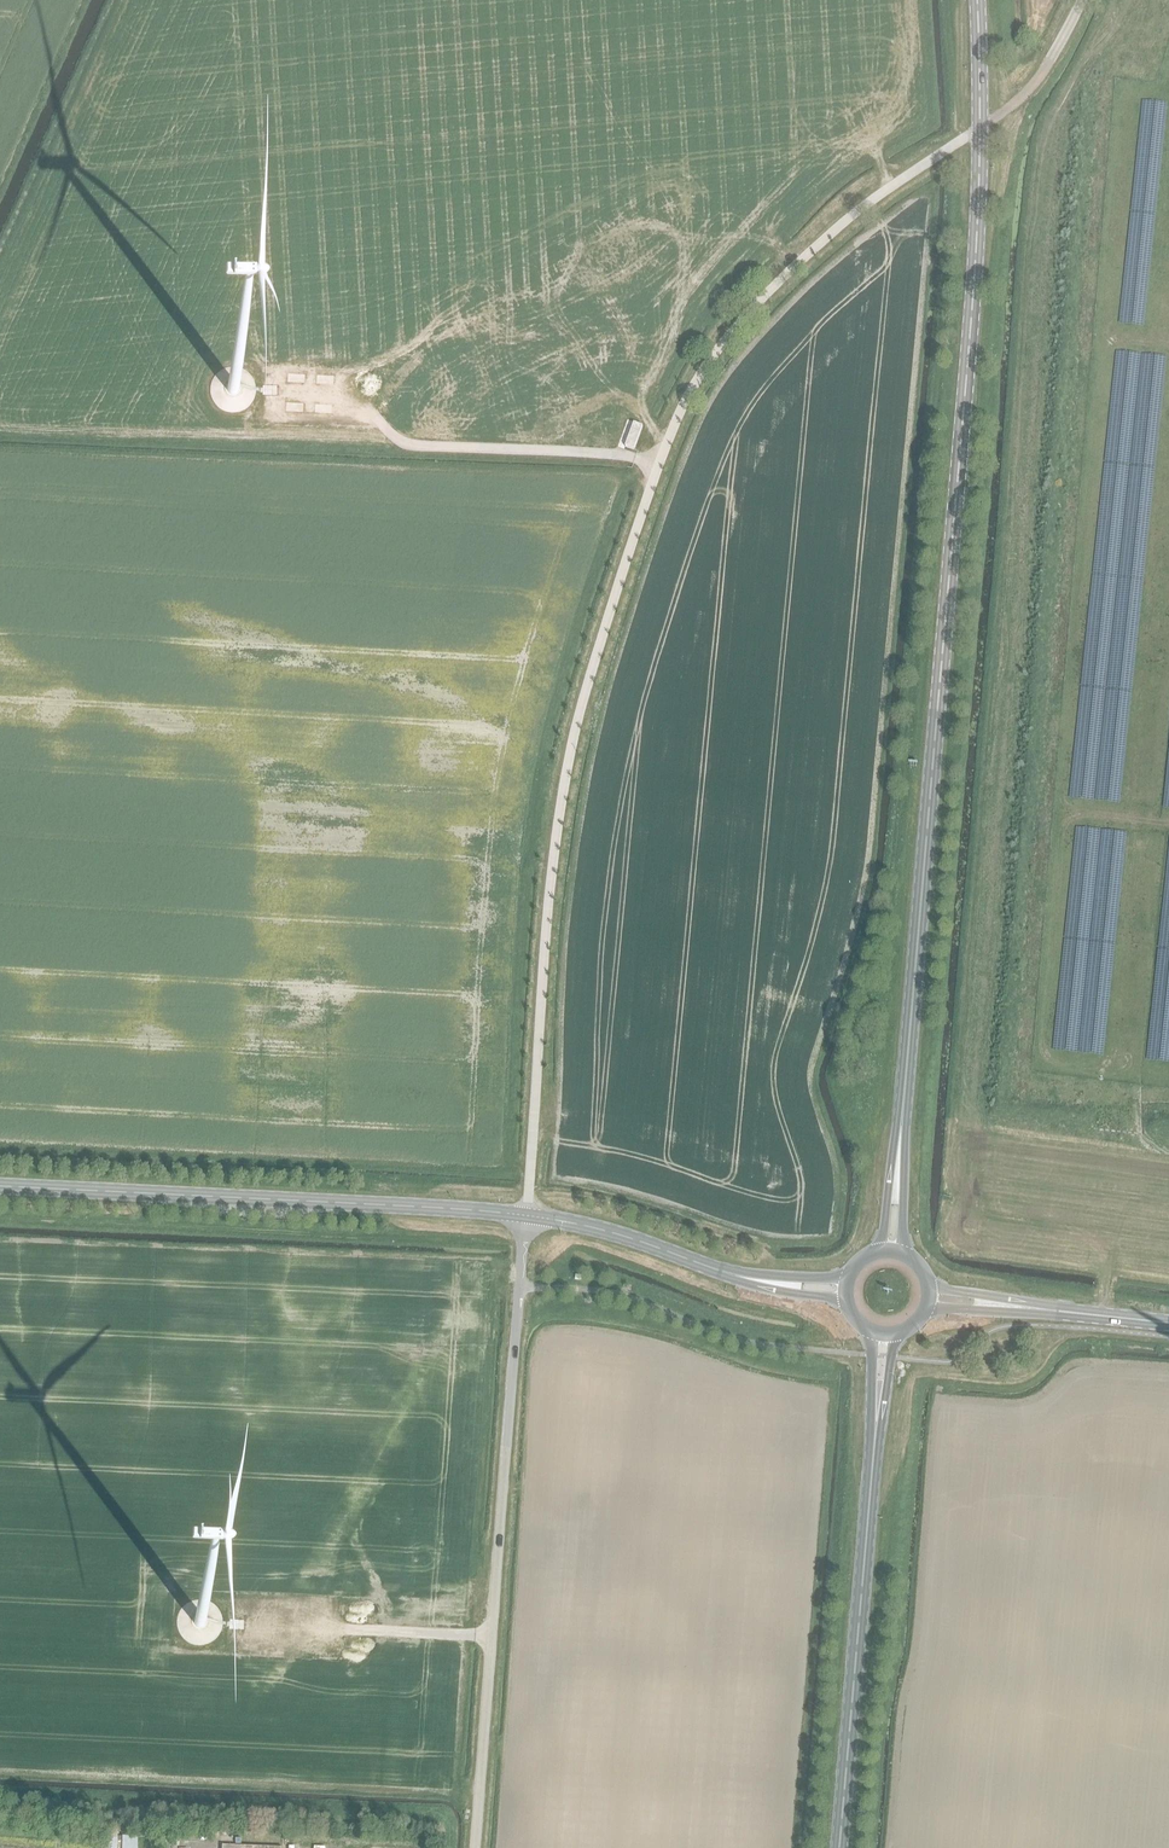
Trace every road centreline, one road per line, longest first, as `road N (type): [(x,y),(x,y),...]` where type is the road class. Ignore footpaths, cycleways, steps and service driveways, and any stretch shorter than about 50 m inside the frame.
road 1 (unclassified): [(527,1215),(554,858),(577,723),(668,436),(728,338),(818,242),(981,127)]
road 2 (secondary): [(890,1254),(976,272),(981,127)]
road 3 (unclassified): [(469,1847),(527,1215)]
road 4 (primary): [(527,1215),(0,1186)]
road 5 (primary): [(840,1847),(885,1332)]
road 6 (primary): [(848,1290),(724,1273),(618,1234),(527,1215)]
road 7 (secondary): [(1168,1323),(926,1297)]
road 8 (unclassified): [(981,127),(1026,92),(1082,0)]
road 9 (secondary): [(981,127),(979,0)]

